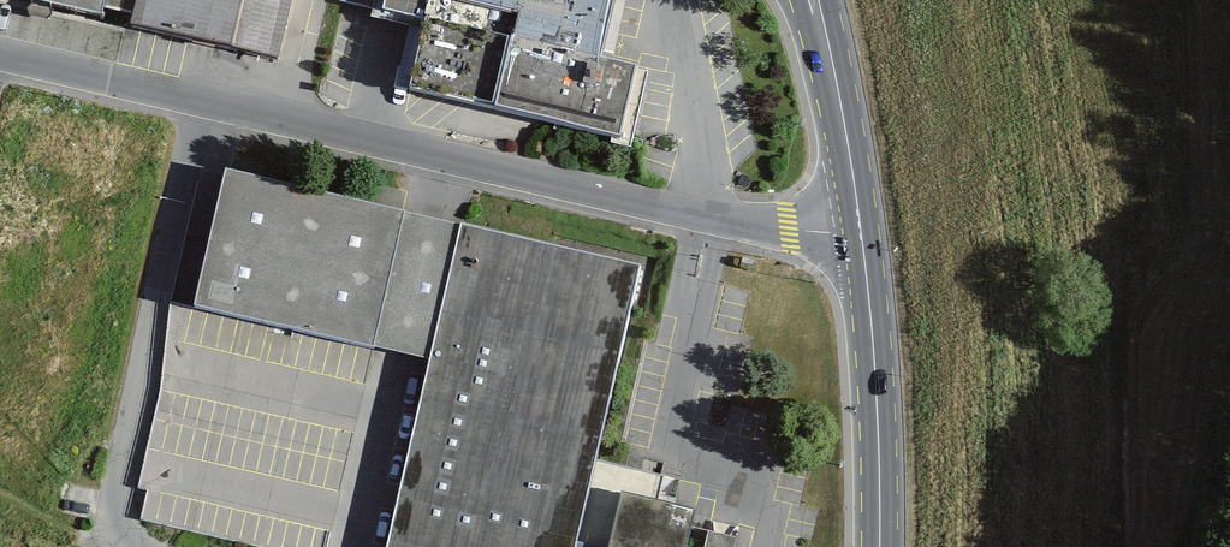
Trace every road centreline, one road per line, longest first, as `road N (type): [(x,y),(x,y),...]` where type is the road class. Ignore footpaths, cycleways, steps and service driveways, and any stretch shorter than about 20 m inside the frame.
road 1 (unclassified): [(866,241),(734,224),(0,55)]
road 2 (secondary): [(866,241),(882,546)]
road 3 (secondary): [(816,0),(866,241)]

